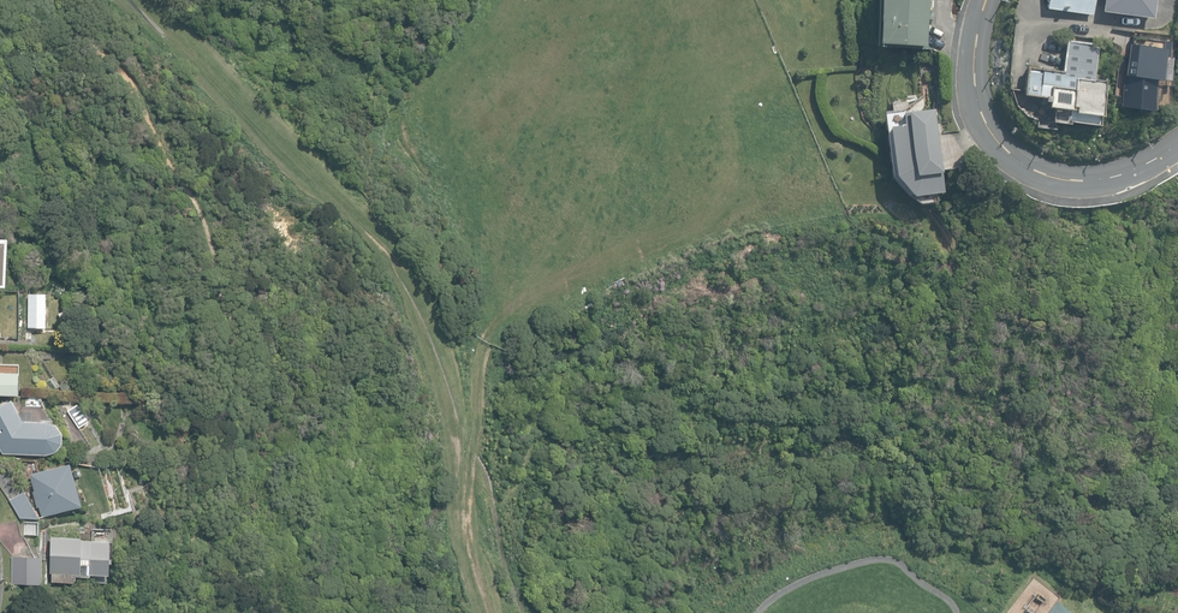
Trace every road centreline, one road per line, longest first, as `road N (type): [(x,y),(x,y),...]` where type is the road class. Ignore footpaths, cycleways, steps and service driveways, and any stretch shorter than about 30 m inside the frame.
road 1 (residential): [(1177,143),(1121,174),(1079,181),(1009,153),(978,100),(987,0)]

